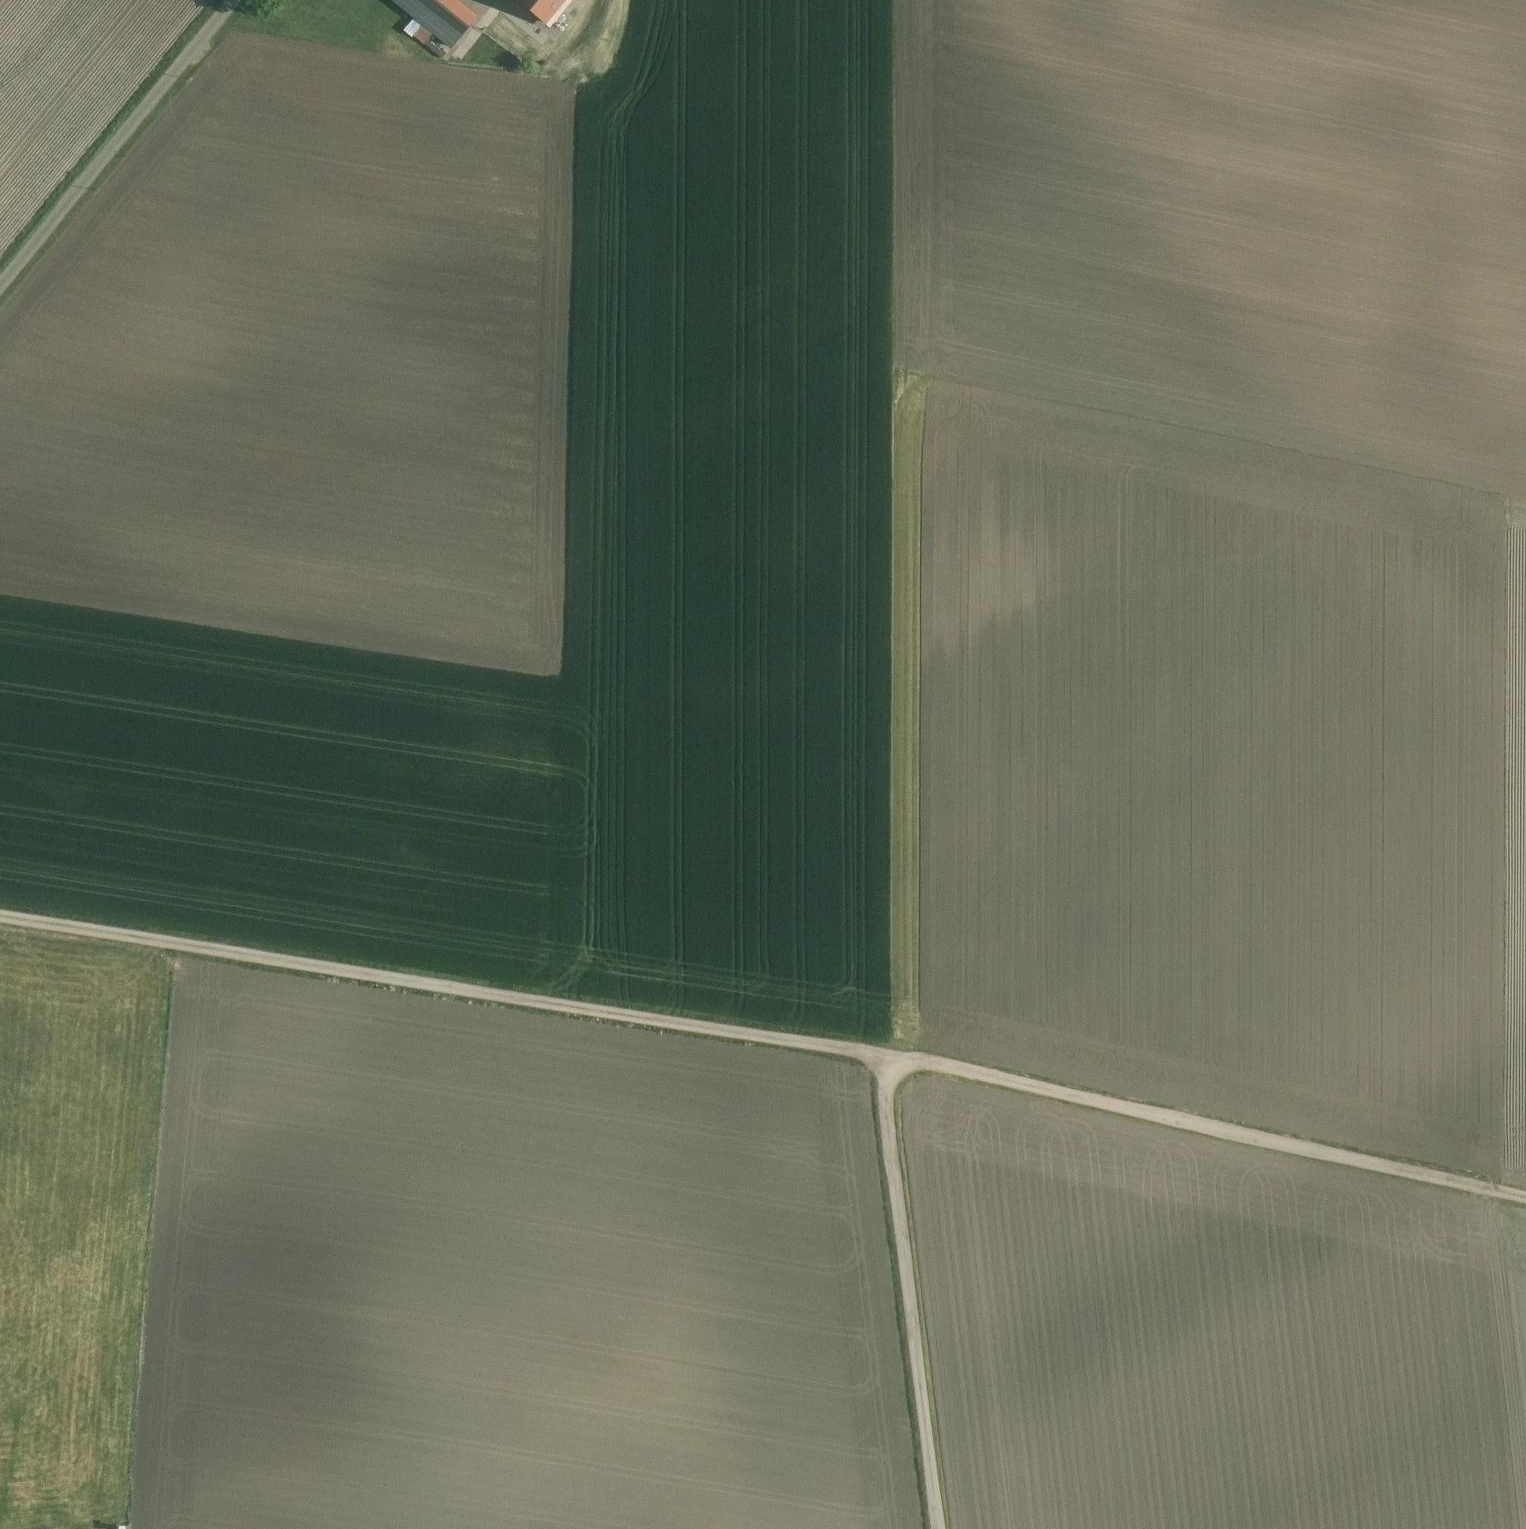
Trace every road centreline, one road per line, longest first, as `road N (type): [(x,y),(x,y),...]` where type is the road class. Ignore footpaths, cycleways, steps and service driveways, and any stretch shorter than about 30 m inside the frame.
road 1 (track): [(0,910),(891,1050)]
road 2 (track): [(891,1050),(1525,1188)]
road 3 (track): [(891,1050),(948,1528)]
road 4 (unclassified): [(0,290),(234,0)]

